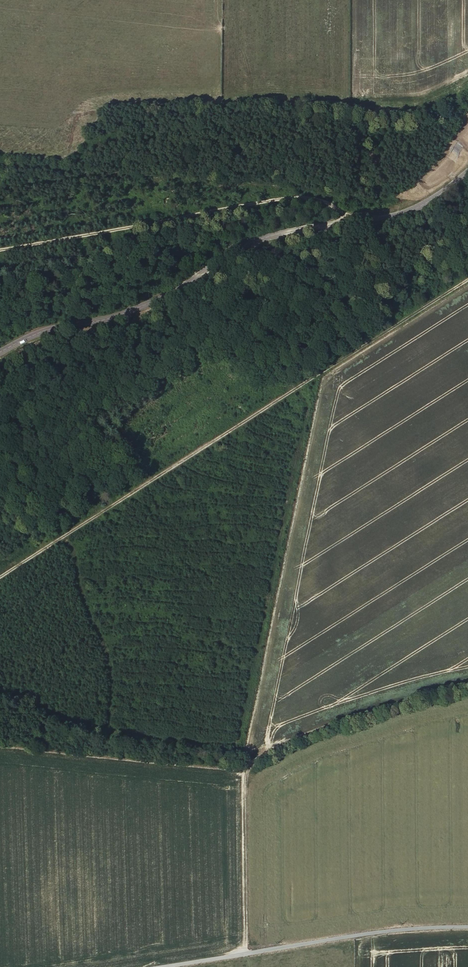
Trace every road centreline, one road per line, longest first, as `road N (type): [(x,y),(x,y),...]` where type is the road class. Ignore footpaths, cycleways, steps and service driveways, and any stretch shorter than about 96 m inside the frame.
road 1 (track): [(467,277),(0,572)]
road 2 (tertiary): [(467,163),(411,210),(248,241),(151,306),(0,340)]
road 3 (track): [(357,221),(325,200),(289,198),(0,249)]
road 4 (unclassified): [(467,924),(353,933),(152,966)]

